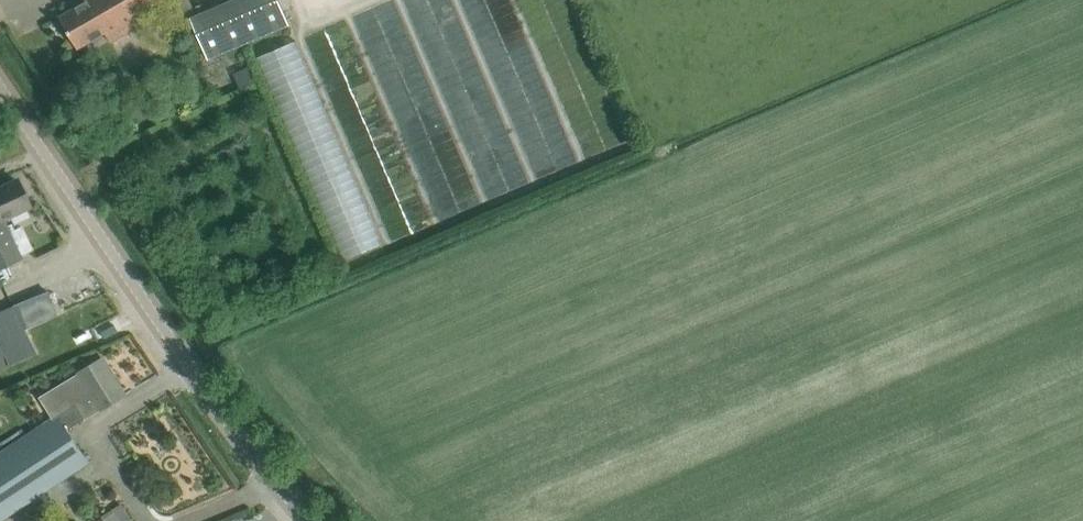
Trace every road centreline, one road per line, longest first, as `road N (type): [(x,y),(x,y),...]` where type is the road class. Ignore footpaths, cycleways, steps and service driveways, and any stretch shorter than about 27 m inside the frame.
road 1 (tertiary): [(313,520),(202,386),(0,86)]

